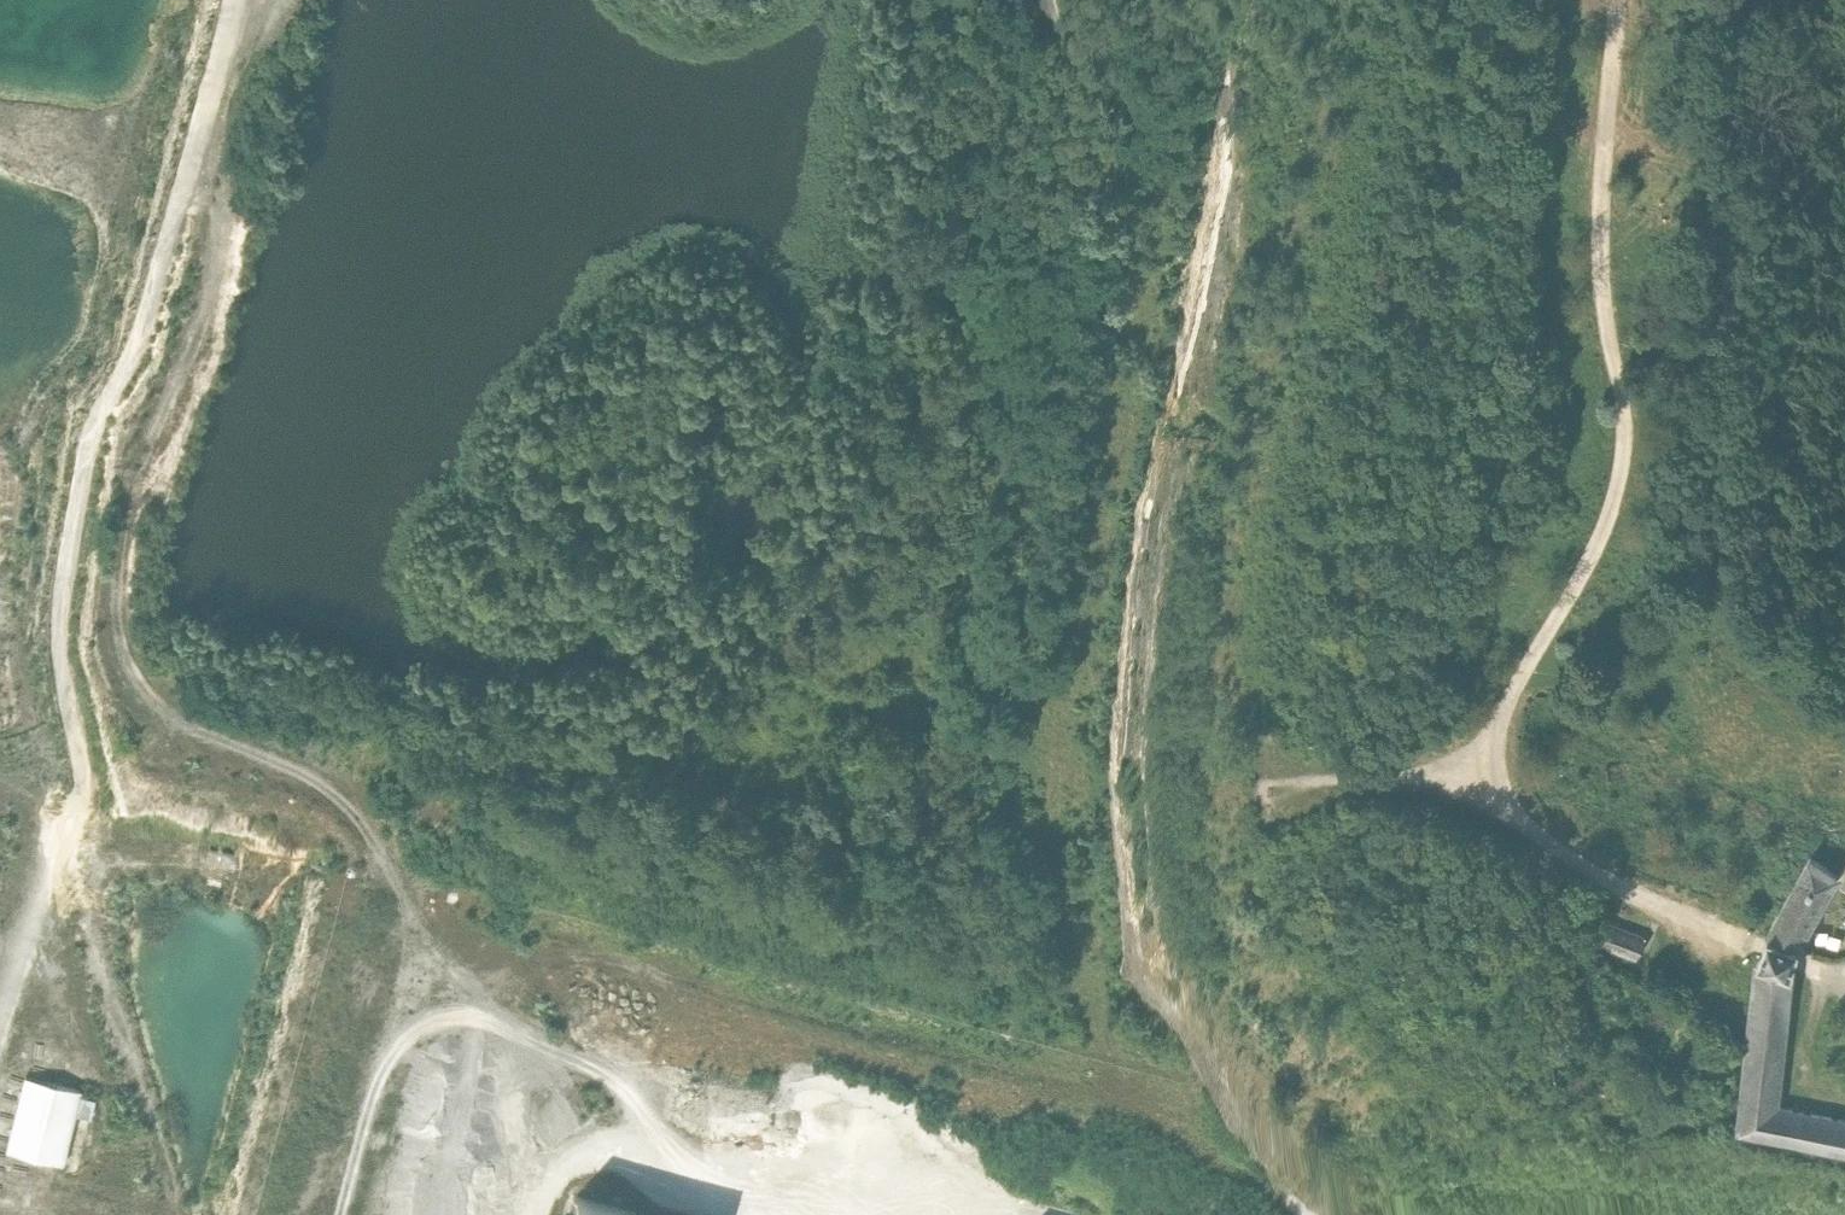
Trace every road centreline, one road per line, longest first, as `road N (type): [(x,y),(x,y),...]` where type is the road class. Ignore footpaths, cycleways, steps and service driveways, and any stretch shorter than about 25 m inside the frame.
road 1 (track): [(1615,0),(1597,240),(1625,459),(1606,527),(1493,736),(1493,770),(1506,805),(1534,836),(1593,875),(1797,960)]
road 2 (track): [(0,1002),(31,907),(86,793),(55,619),(84,458),(99,408),(131,359),(163,264),(235,0)]

